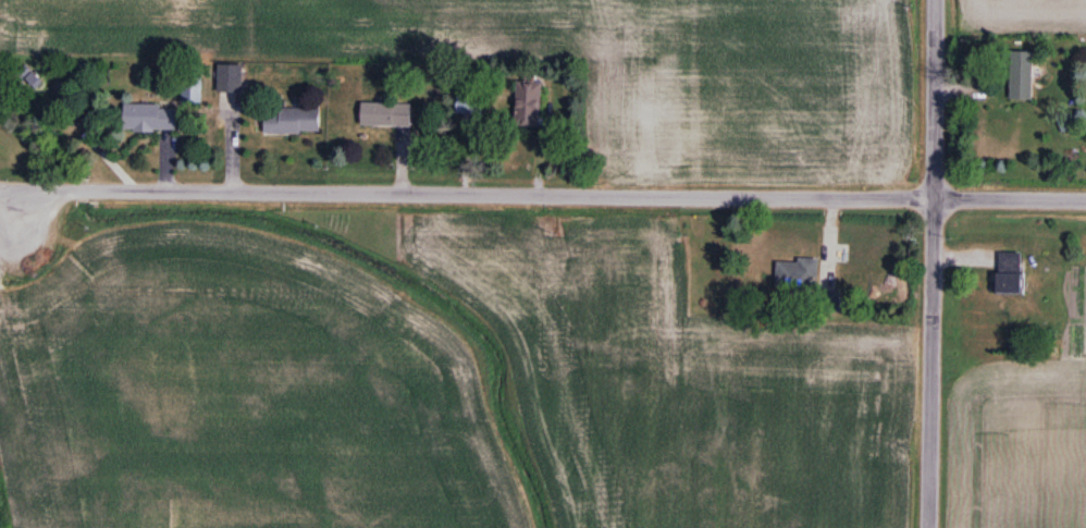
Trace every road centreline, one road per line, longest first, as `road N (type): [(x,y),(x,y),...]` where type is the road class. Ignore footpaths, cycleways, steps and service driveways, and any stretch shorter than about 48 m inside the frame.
road 1 (residential): [(22,222),(62,193),(1085,196)]
road 2 (residential): [(926,527),(933,194)]
road 3 (residential): [(933,194),(933,0)]

